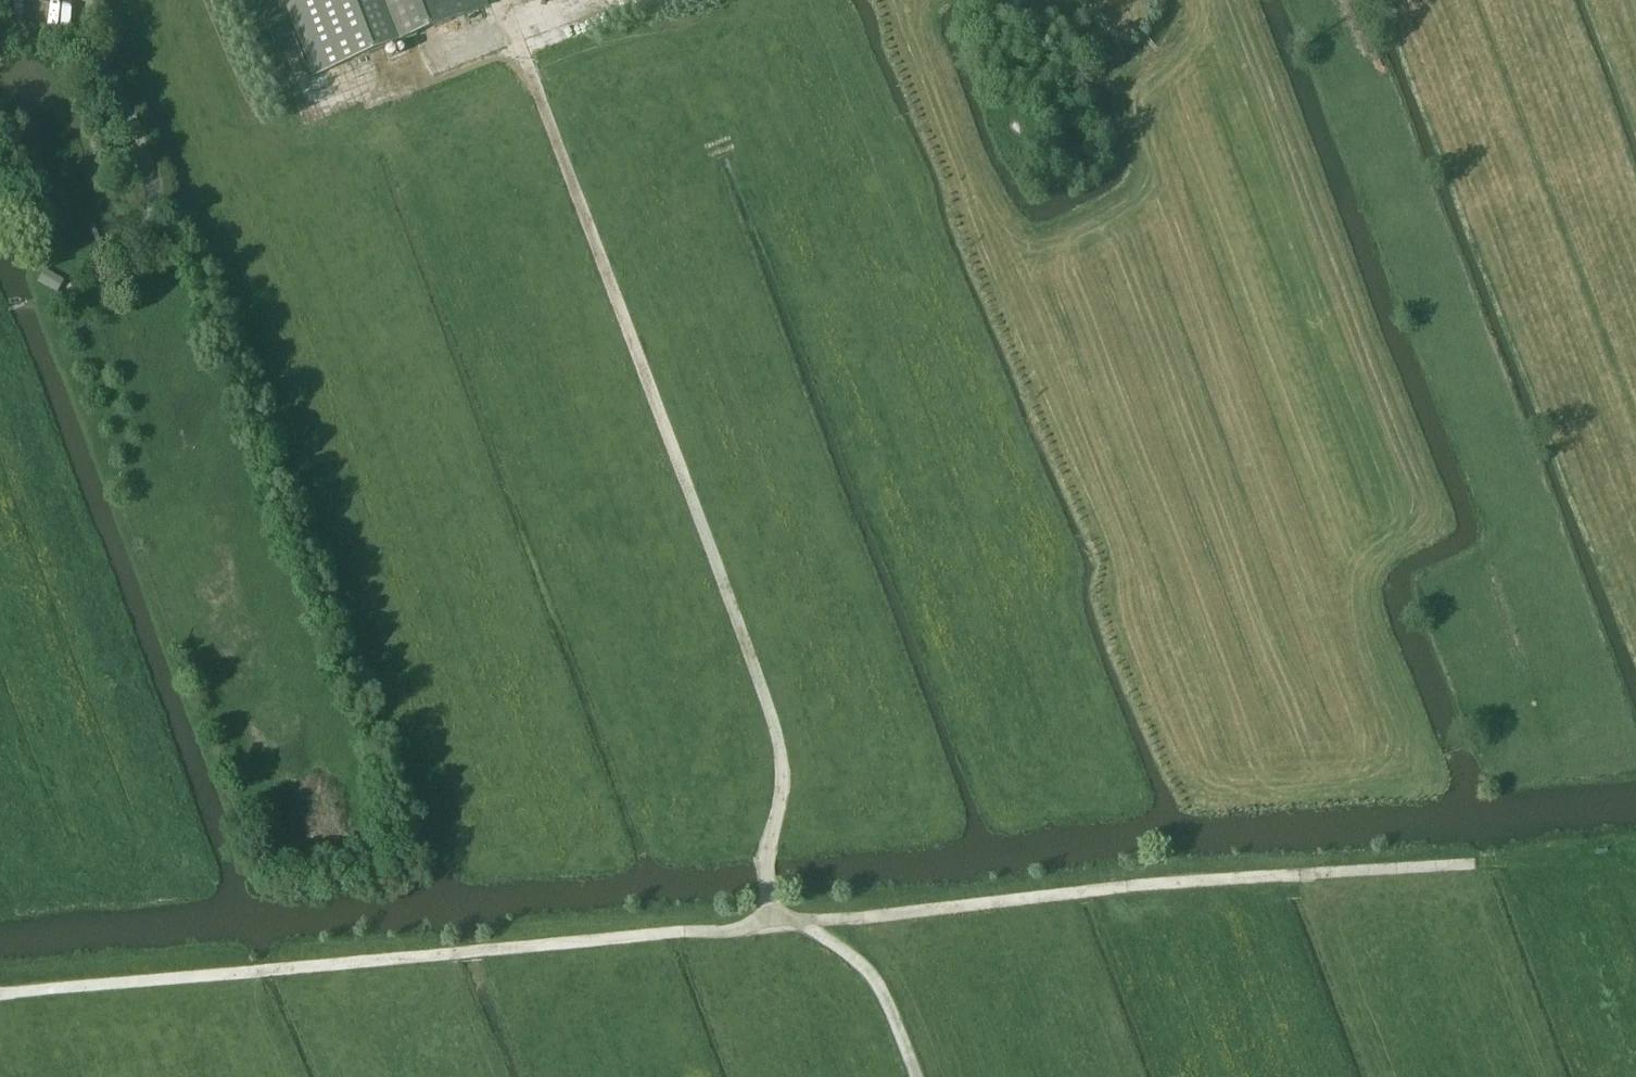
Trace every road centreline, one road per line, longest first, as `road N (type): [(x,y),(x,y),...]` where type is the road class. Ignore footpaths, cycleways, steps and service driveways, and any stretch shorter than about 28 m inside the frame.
road 1 (track): [(526,62),(779,741),(781,787),(765,855),(773,916)]
road 2 (track): [(827,908),(1176,871),(1533,853)]
road 3 (track): [(773,916),(736,930),(631,925),(589,941),(248,971)]
road 4 (track): [(773,916),(827,908),(869,948),(903,999),(932,1076)]

